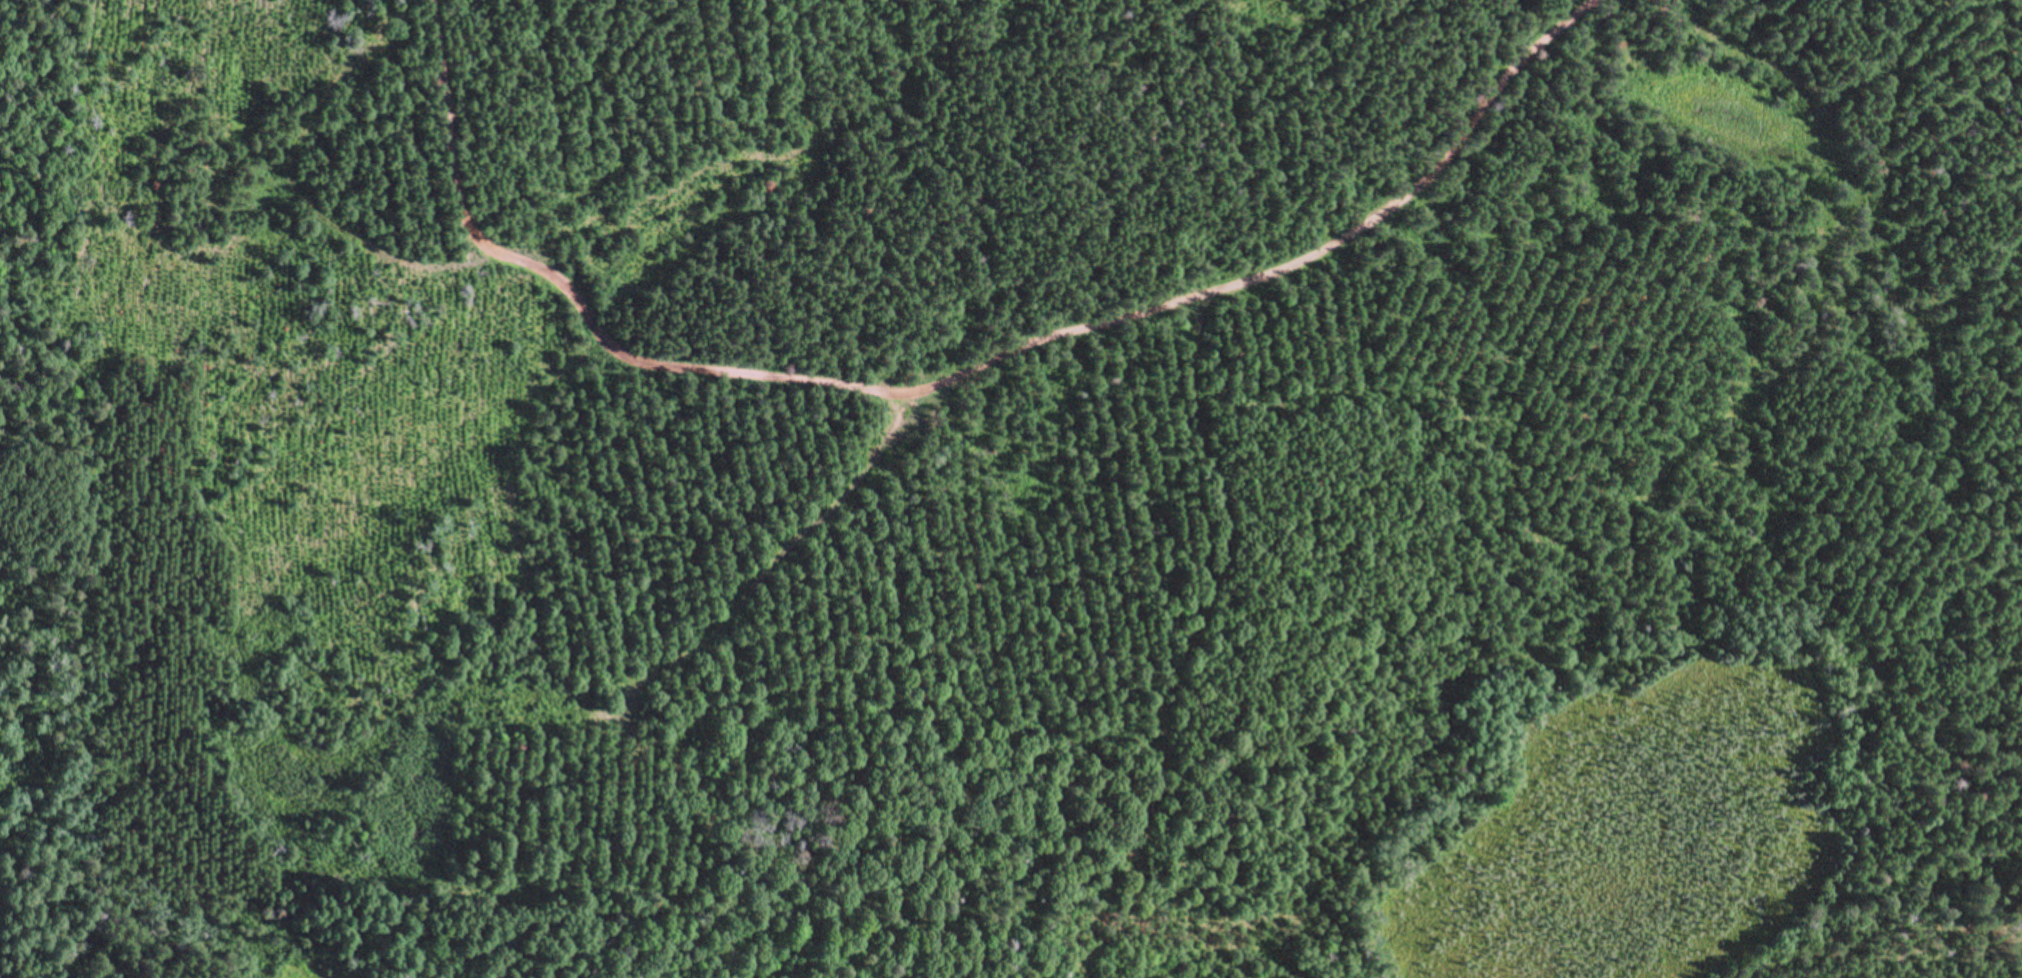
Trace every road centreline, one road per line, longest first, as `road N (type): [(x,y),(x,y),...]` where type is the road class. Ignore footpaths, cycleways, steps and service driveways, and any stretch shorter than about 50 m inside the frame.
road 1 (track): [(1596,0),(1390,212),(1317,260),(902,387),(611,342),(566,263),(384,238),(316,187),(295,169),(323,88),(417,0)]
road 2 (track): [(1136,977),(1148,957),(1277,964),(1291,977)]

